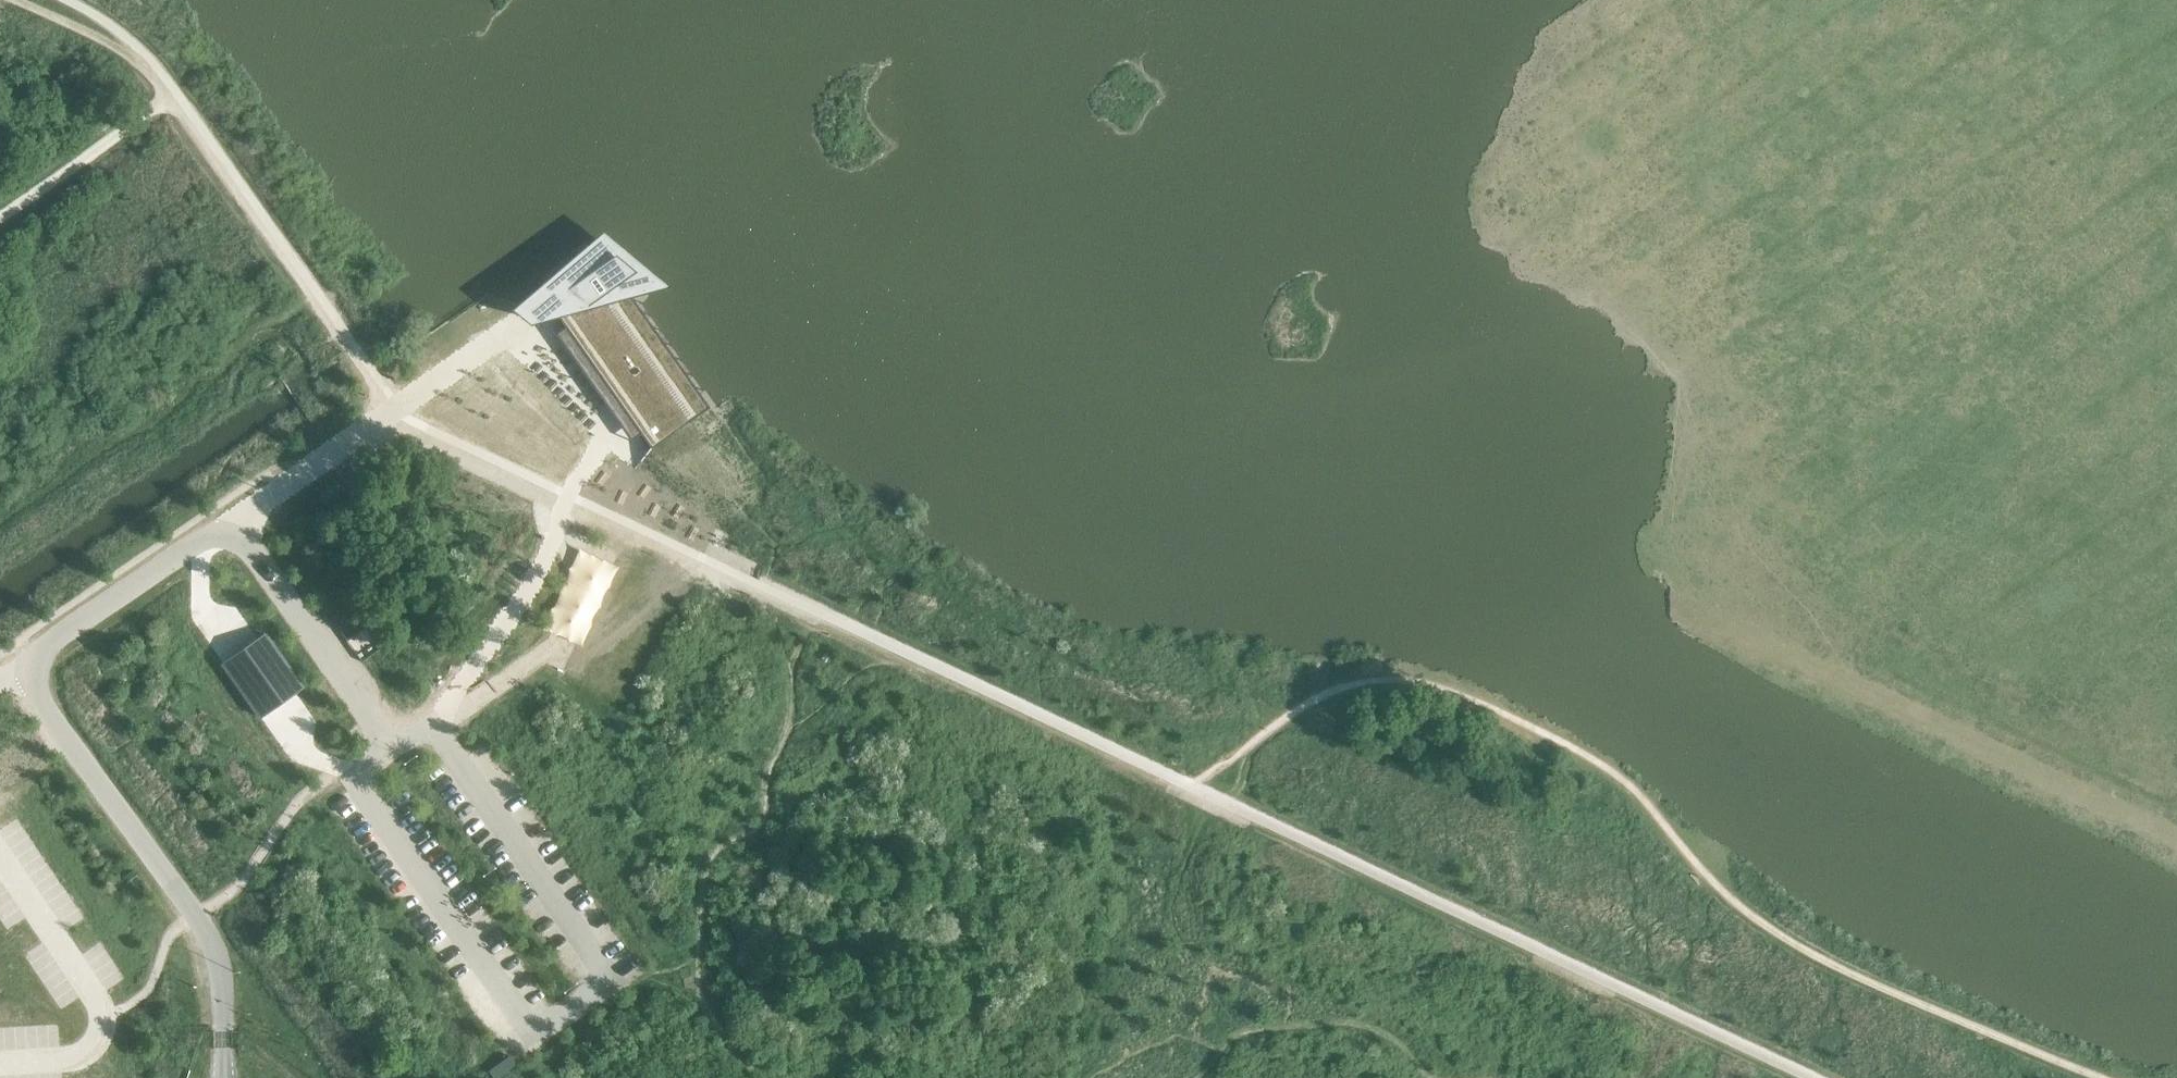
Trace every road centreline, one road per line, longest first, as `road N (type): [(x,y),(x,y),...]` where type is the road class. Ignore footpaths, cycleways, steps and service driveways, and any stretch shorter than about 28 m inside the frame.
road 1 (unclassified): [(517,322),(37,656),(39,700),(203,930),(223,983),(223,1077)]
road 2 (track): [(2176,841),(1653,591)]

